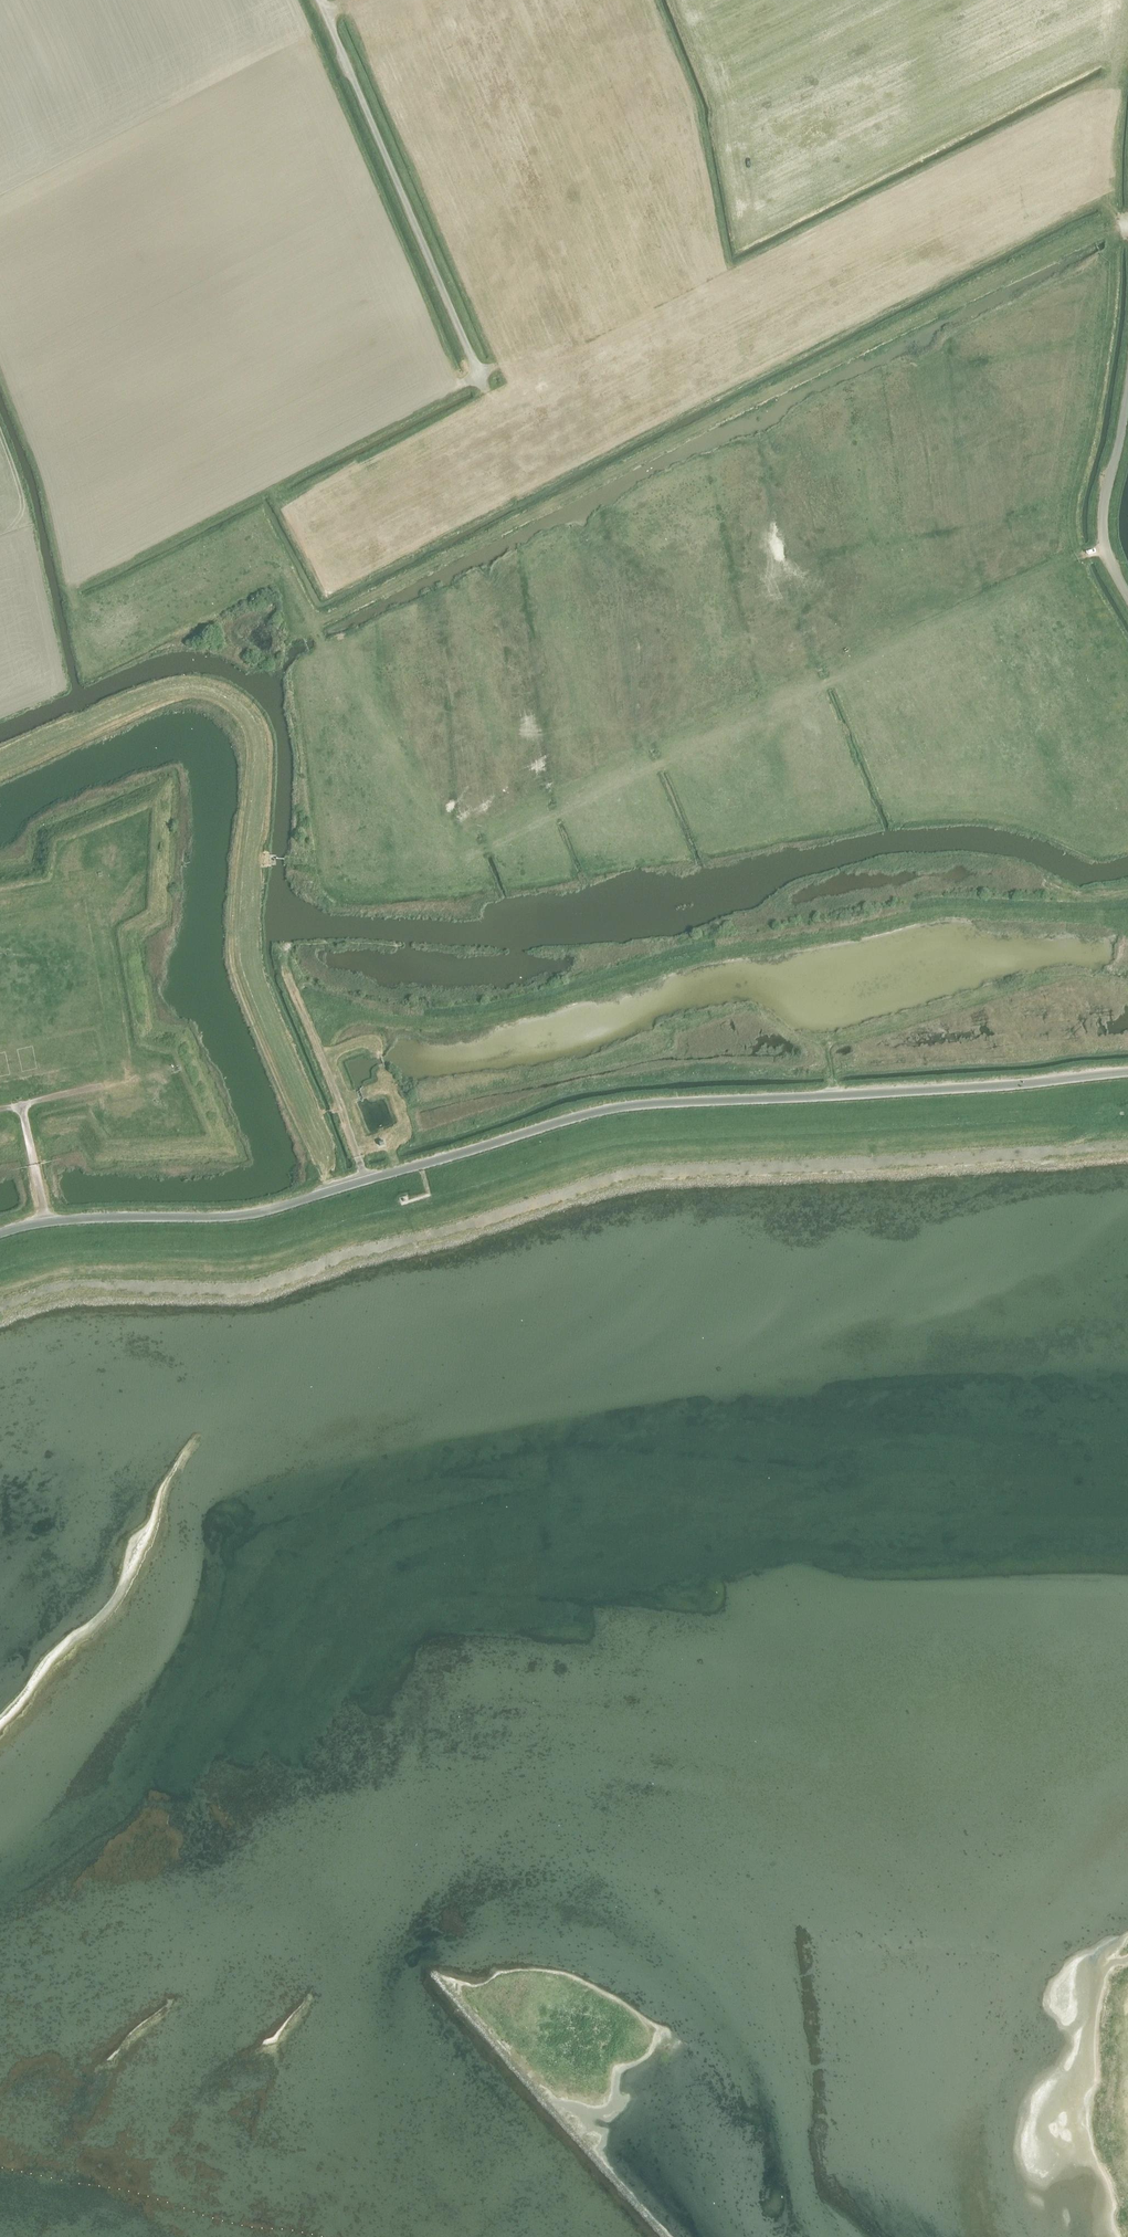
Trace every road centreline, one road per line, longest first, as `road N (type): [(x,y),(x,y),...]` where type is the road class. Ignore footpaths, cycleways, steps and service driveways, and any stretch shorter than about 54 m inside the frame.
road 1 (unclassified): [(0,1234),(45,1220),(237,1219),(605,1107),(1127,1073)]
road 2 (track): [(430,1198),(633,1141),(1076,1118)]
road 3 (unclassified): [(1127,598),(1102,524),(1127,393)]

